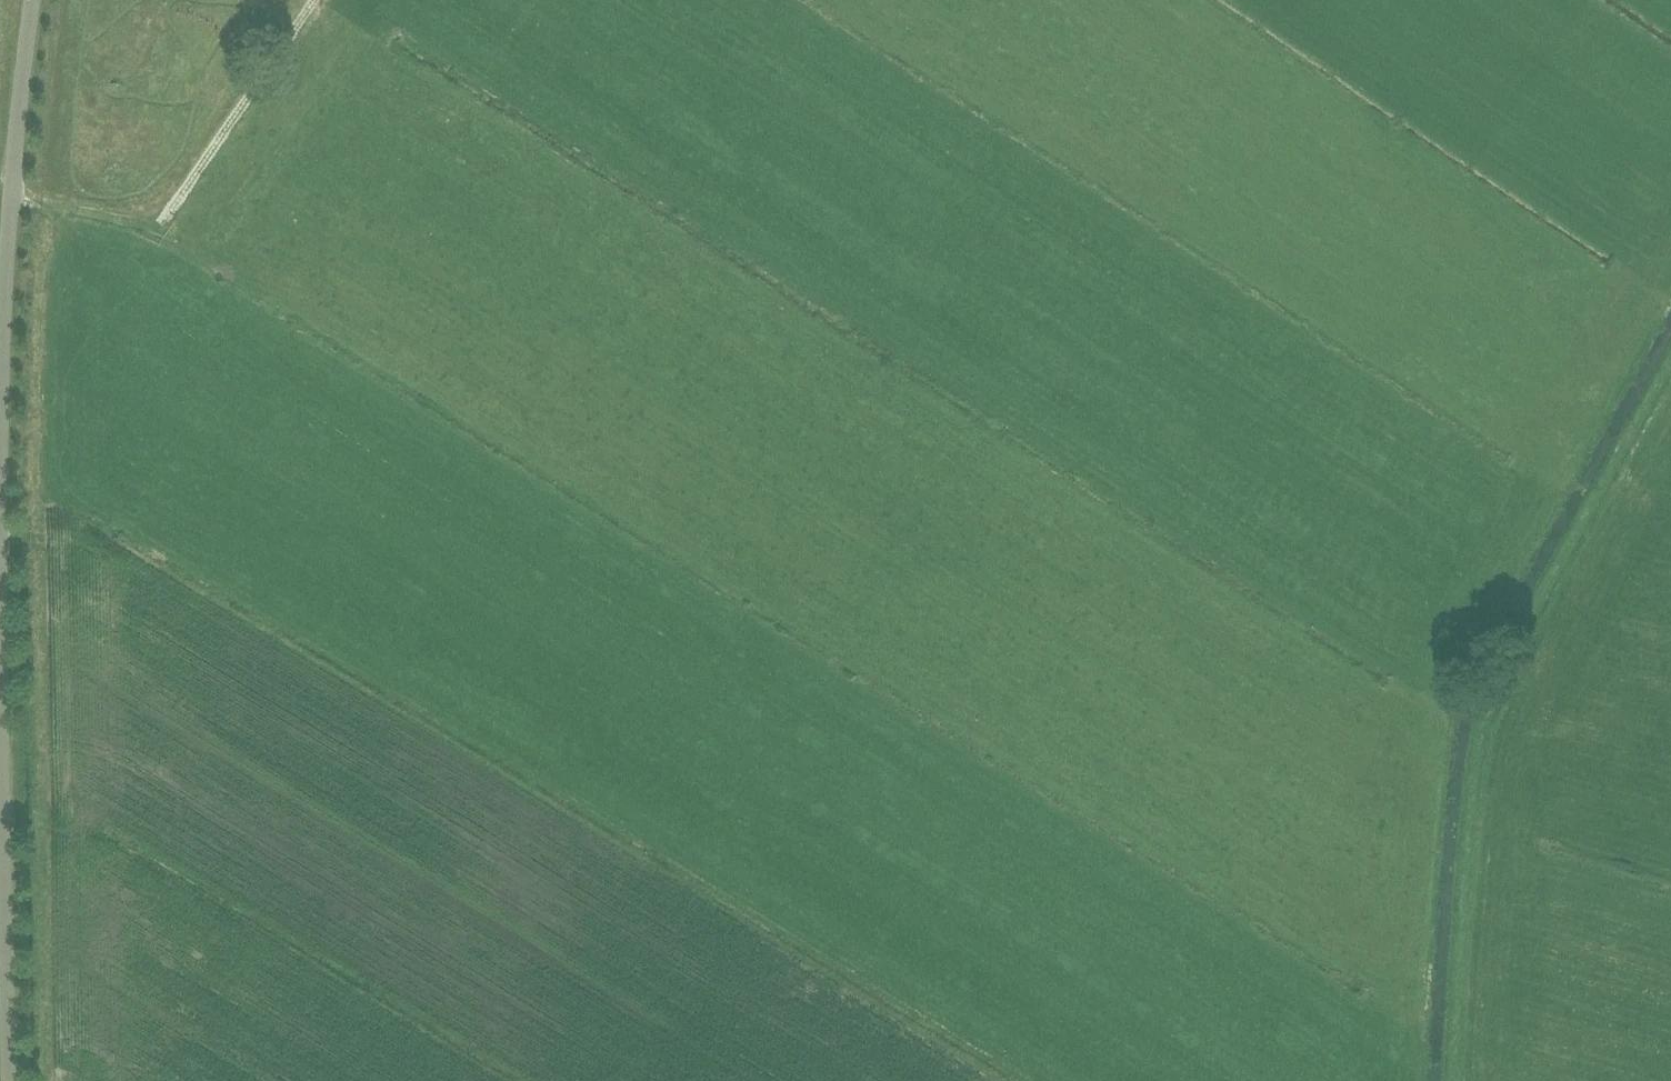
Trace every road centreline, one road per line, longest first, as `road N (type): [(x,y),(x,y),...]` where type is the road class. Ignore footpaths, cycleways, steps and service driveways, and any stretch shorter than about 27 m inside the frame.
road 1 (unclassified): [(23,1080),(8,381),(11,213),(38,0)]

